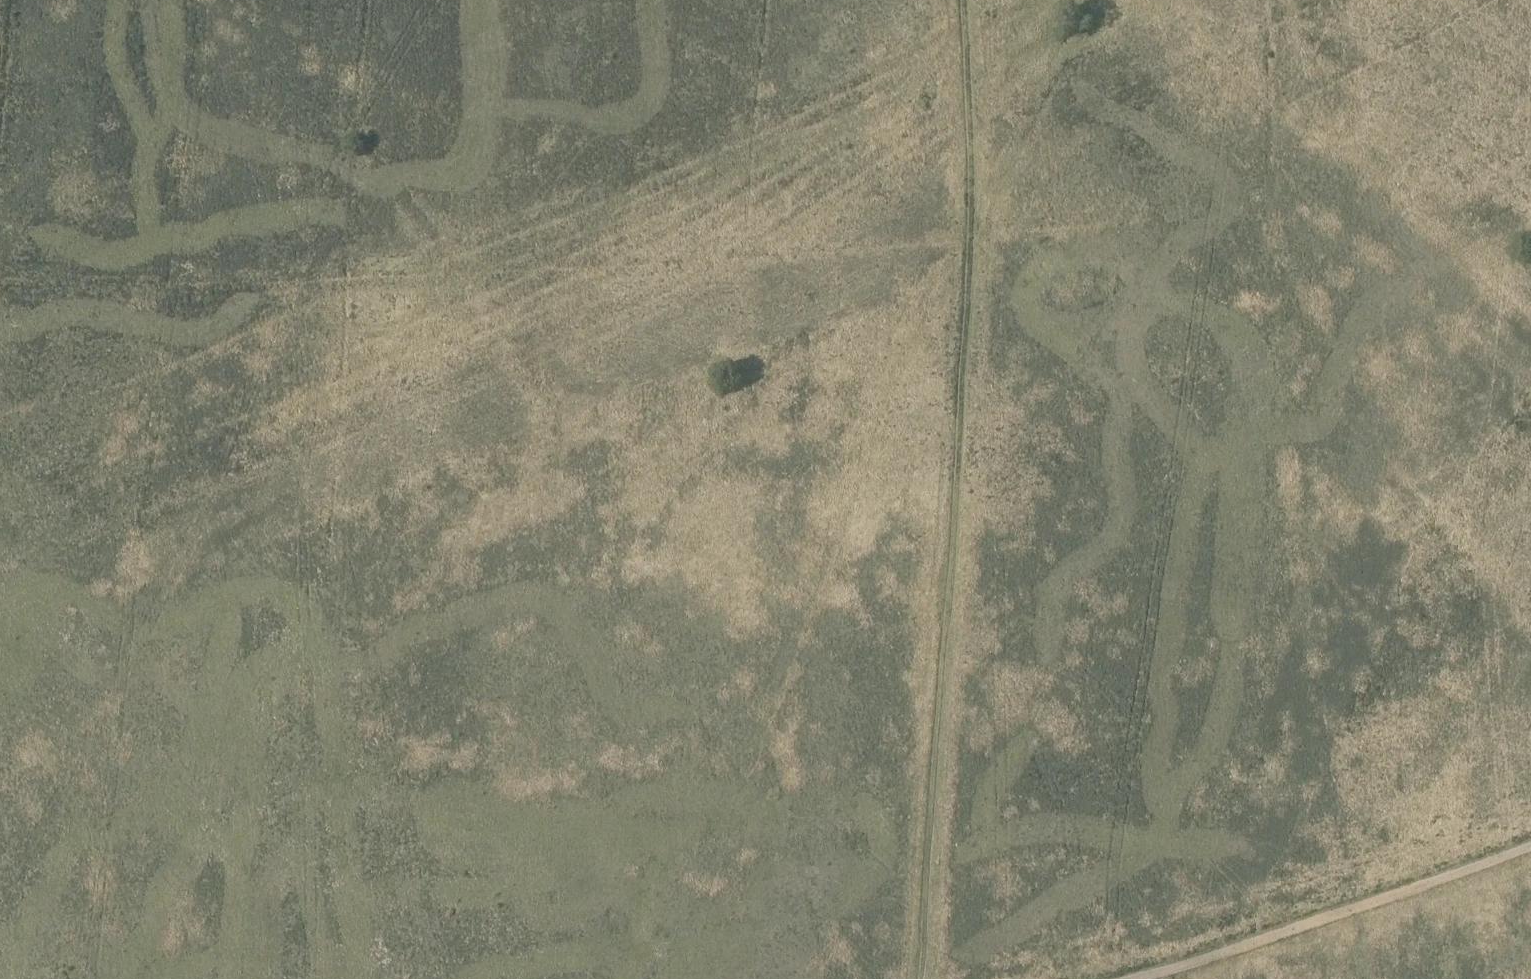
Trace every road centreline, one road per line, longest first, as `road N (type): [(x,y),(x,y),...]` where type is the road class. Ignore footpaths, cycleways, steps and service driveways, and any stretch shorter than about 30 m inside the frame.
road 1 (track): [(1130,978),(1530,841)]

